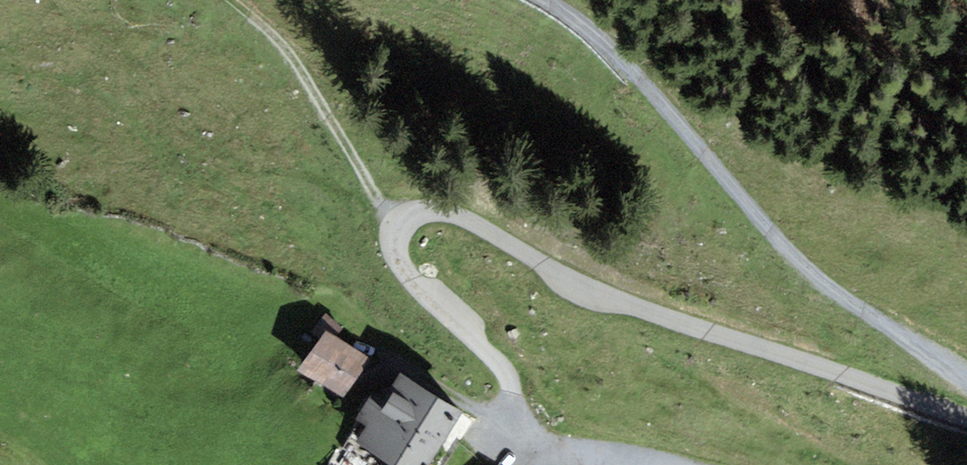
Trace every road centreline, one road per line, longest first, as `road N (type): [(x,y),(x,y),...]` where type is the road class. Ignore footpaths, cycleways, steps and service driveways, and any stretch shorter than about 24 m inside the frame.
road 1 (track): [(403,219),(444,209),(593,289),(966,419)]
road 2 (track): [(966,377),(806,268),(611,38),(553,0)]
road 3 (track): [(609,464),(553,449),(529,427),(502,363),(402,260),(403,219)]
road 4 (track): [(403,219),(307,58),(233,0)]

